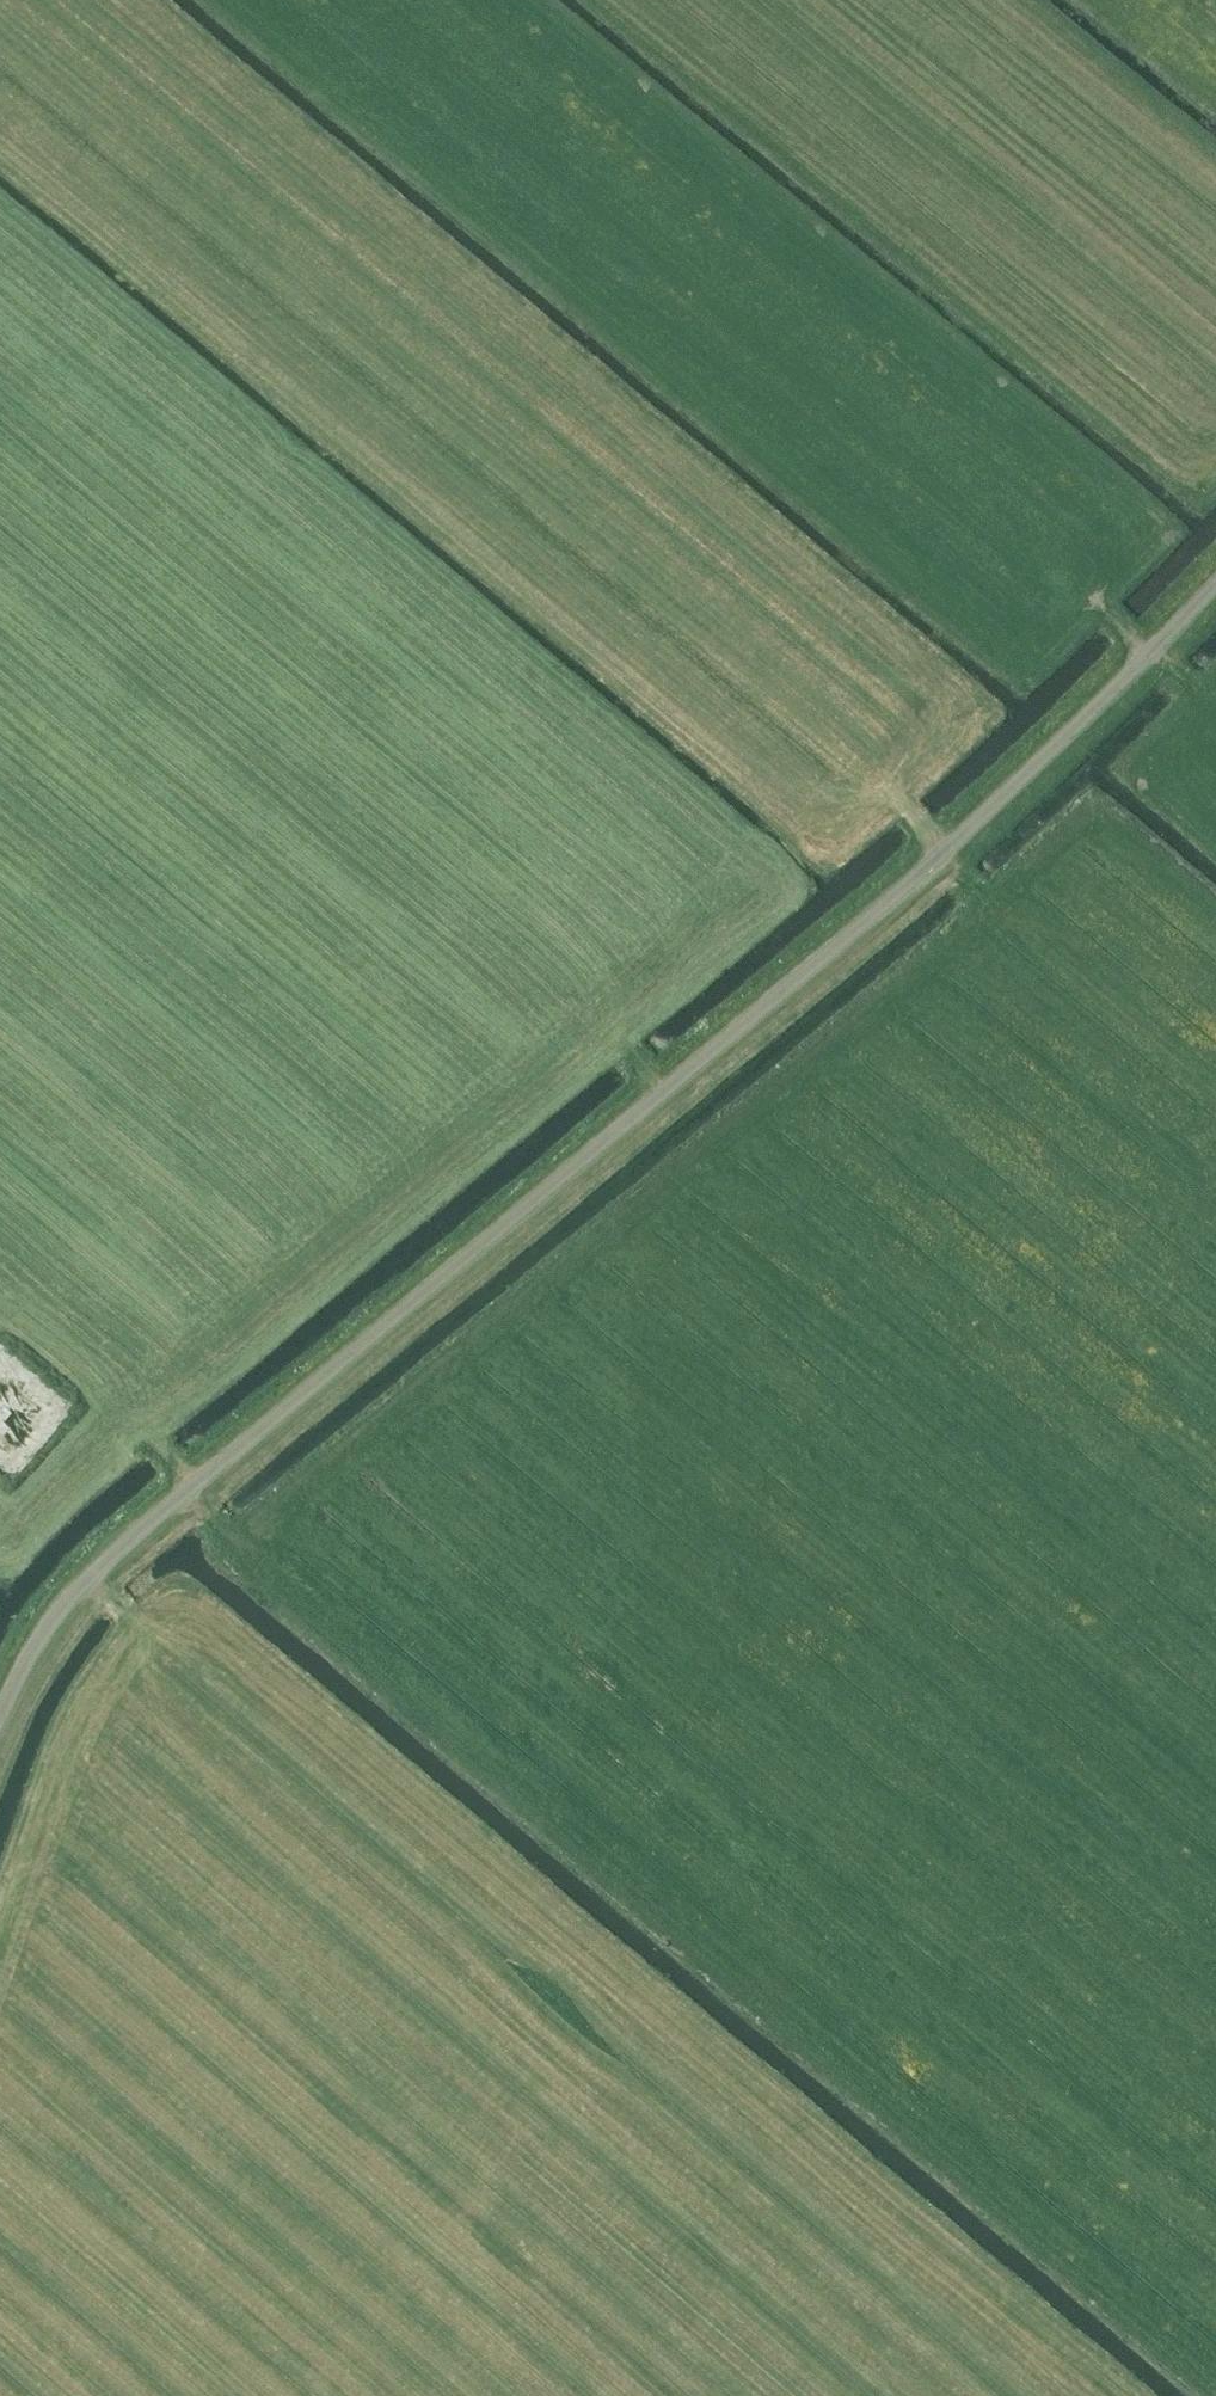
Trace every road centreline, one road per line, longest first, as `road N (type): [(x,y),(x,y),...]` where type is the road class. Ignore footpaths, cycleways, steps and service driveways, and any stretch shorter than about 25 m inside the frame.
road 1 (unclassified): [(0,1722),(50,1617),(146,1515),(679,1079),(1057,743),(1215,580)]

